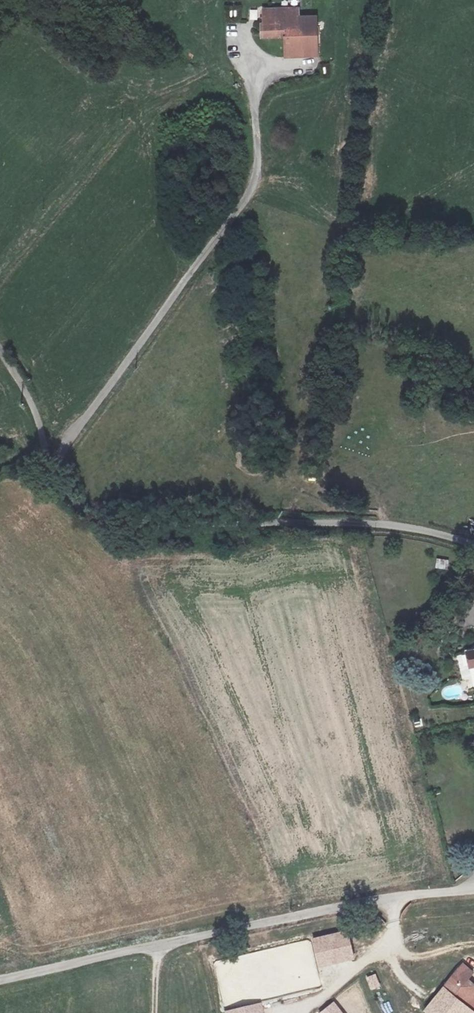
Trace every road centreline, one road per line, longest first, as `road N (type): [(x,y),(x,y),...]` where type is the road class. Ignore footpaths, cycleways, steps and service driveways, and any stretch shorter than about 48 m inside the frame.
road 1 (unclassified): [(473,890),(403,896),(0,986)]
road 2 (unclassified): [(473,542),(262,522),(113,535),(55,471)]
road 3 (unclassified): [(55,471),(69,436),(249,198),(255,112)]
road 4 (unclassified): [(0,350),(55,471)]

